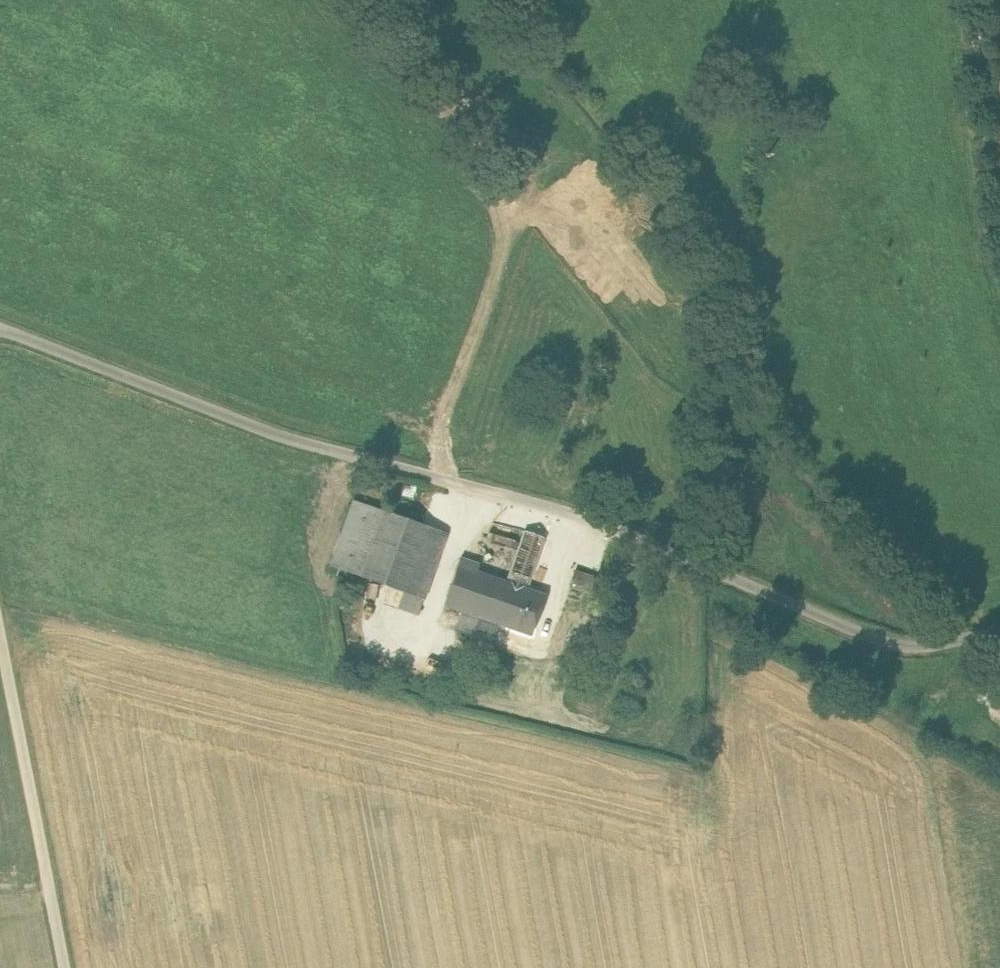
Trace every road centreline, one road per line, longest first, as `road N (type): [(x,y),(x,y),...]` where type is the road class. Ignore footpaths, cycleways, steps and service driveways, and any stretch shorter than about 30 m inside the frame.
road 1 (track): [(0,330),(297,443),(566,515),(922,648),(999,626)]
road 2 (track): [(64,967),(0,634)]
road 3 (track): [(470,487),(431,611)]

